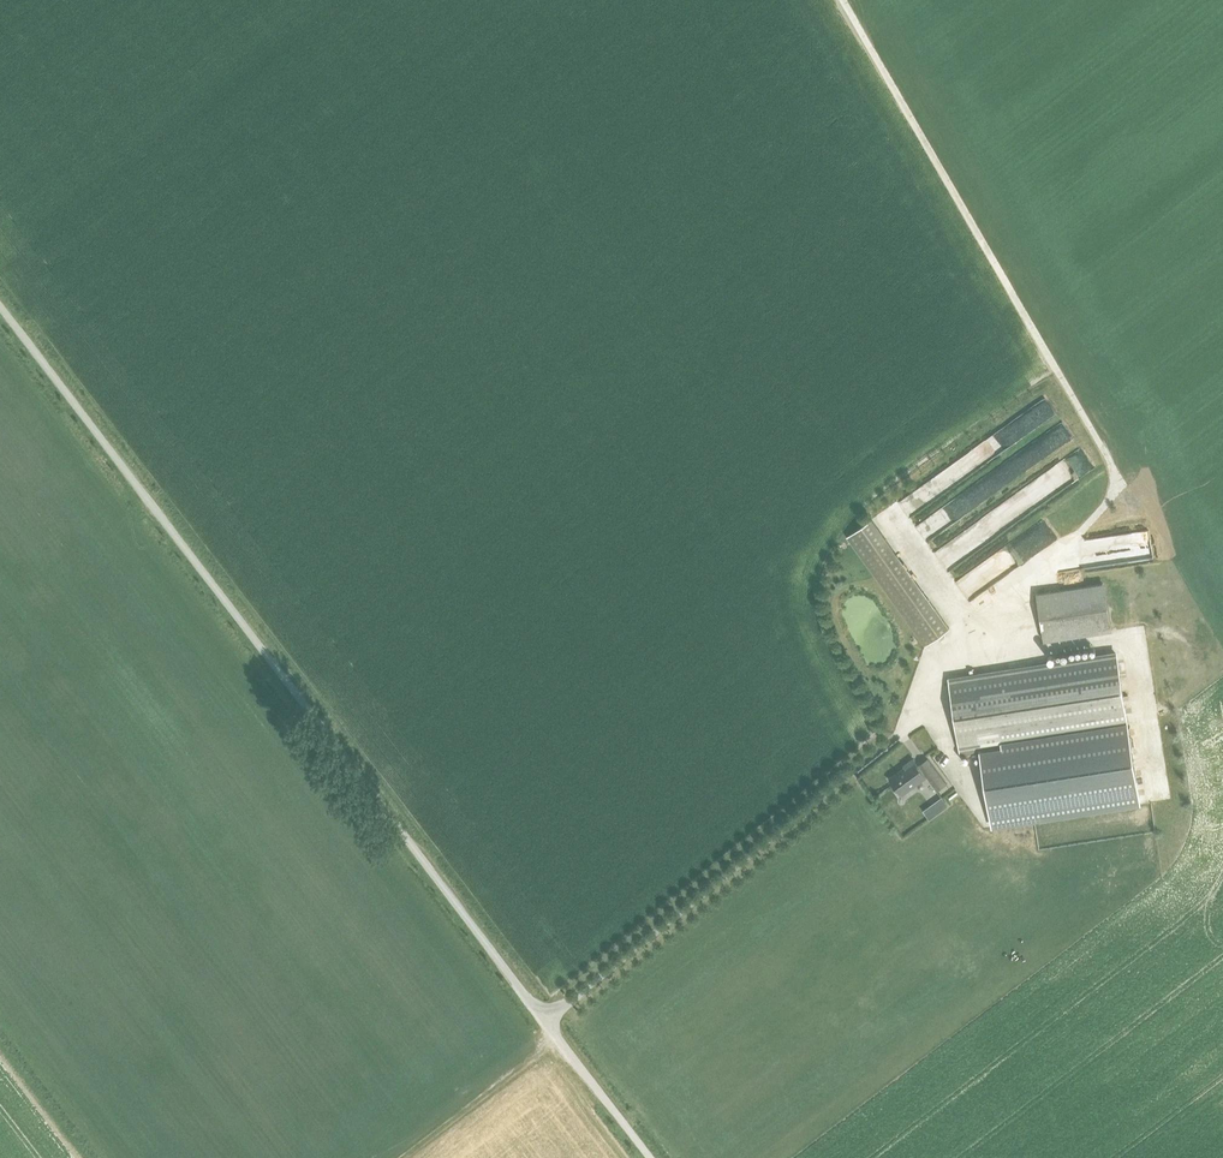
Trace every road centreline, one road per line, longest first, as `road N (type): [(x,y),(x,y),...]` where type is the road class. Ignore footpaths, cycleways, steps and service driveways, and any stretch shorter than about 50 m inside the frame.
road 1 (unclassified): [(651,1157),(0,306)]

